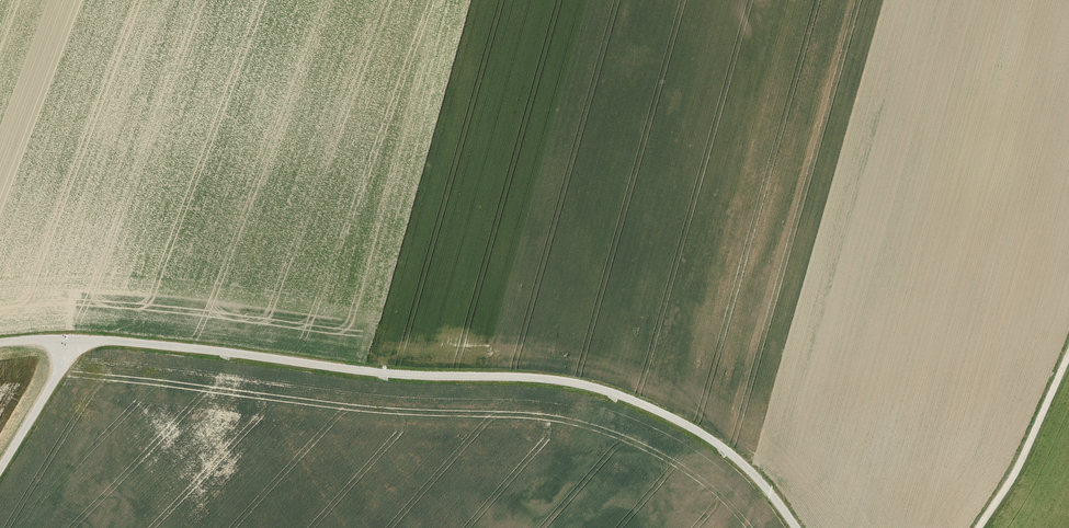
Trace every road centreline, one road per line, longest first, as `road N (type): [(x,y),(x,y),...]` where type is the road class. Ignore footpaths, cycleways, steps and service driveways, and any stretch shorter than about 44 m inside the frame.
road 1 (track): [(0,343),(116,341),(367,371),(573,382),(658,407),(755,482),(792,527)]
road 2 (track): [(986,527),(1068,369)]
road 3 (track): [(0,469),(62,367),(64,341)]

